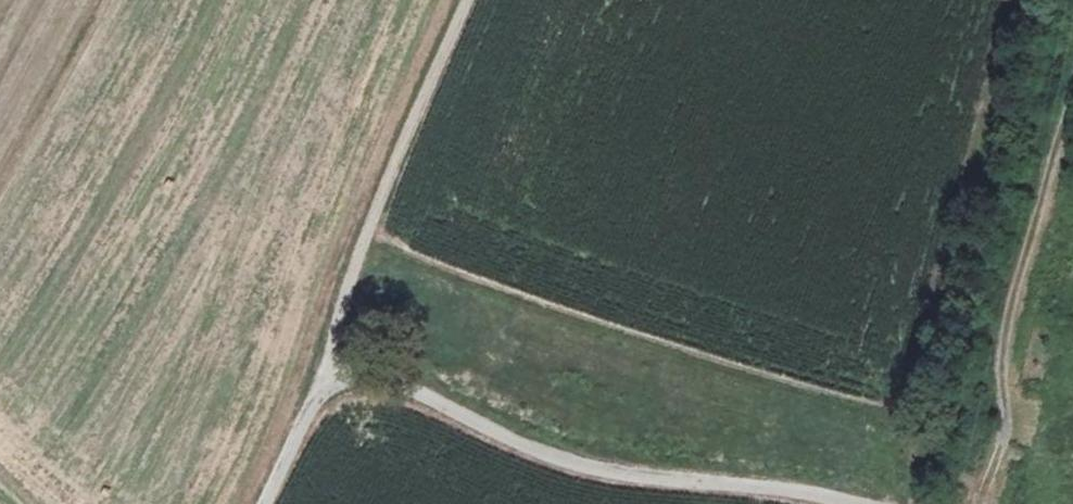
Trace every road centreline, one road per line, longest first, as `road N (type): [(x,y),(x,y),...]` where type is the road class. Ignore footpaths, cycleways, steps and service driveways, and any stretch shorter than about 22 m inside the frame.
road 1 (unclassified): [(845,503),(808,491),(615,474),(540,453),(328,365),(263,503)]
road 2 (track): [(981,503),(1007,412),(1006,339),(1072,81)]
road 3 (track): [(328,365),(469,0)]

